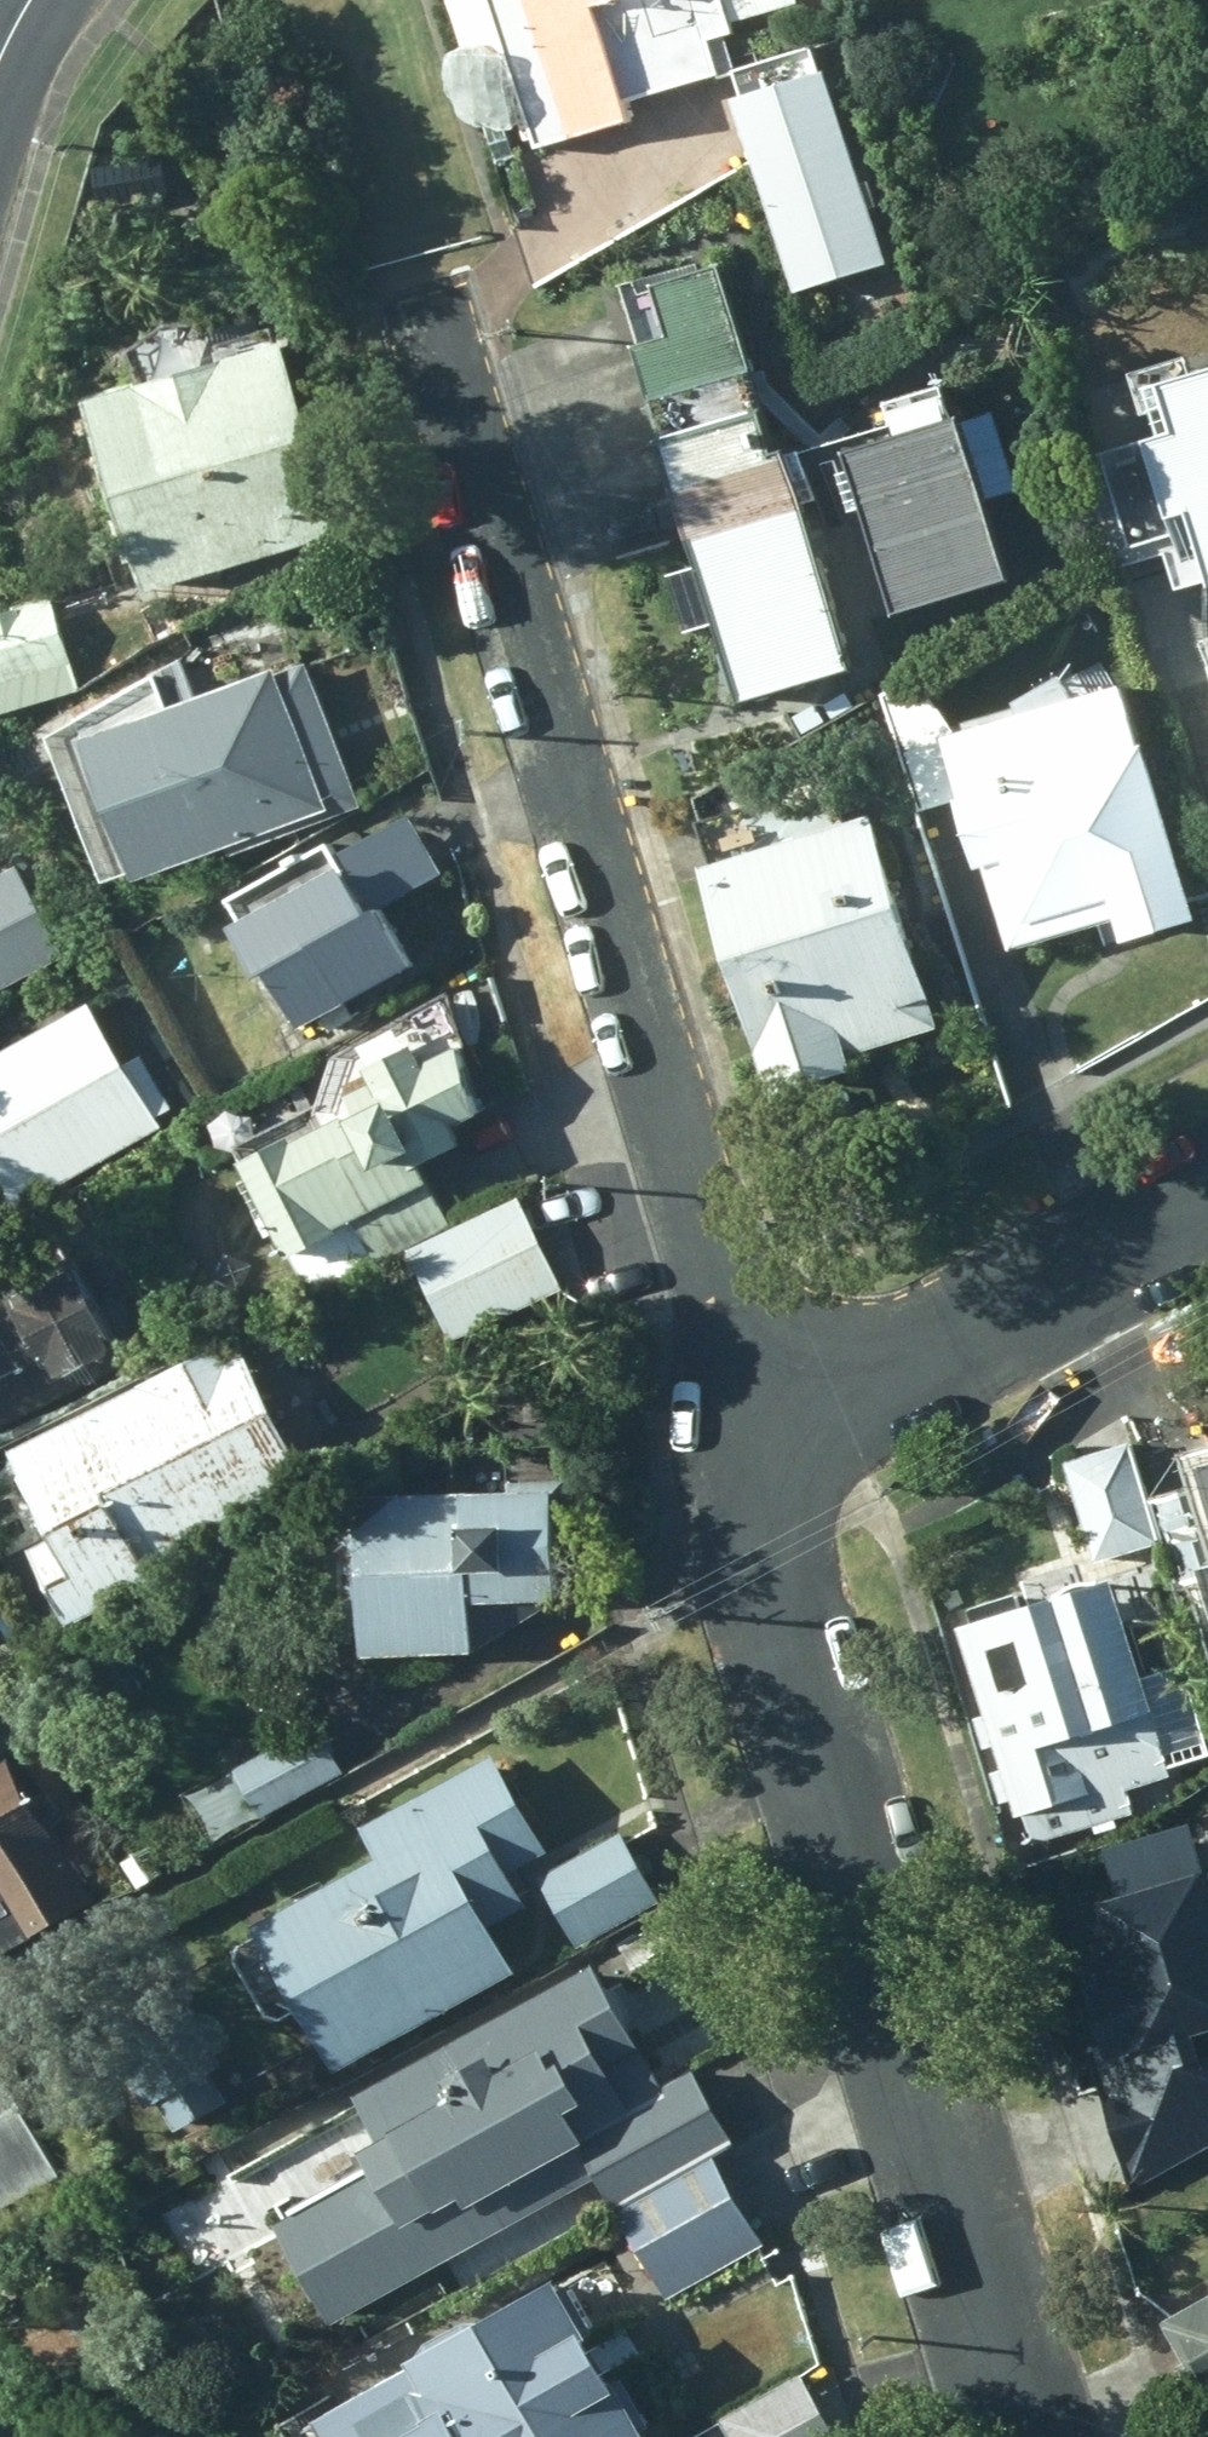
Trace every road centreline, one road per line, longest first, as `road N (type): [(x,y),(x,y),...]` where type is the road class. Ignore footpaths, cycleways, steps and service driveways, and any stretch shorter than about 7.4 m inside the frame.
road 1 (residential): [(748,1453),(428,318)]
road 2 (residential): [(1036,2436),(748,1453)]
road 3 (residential): [(1207,1205),(748,1453)]

